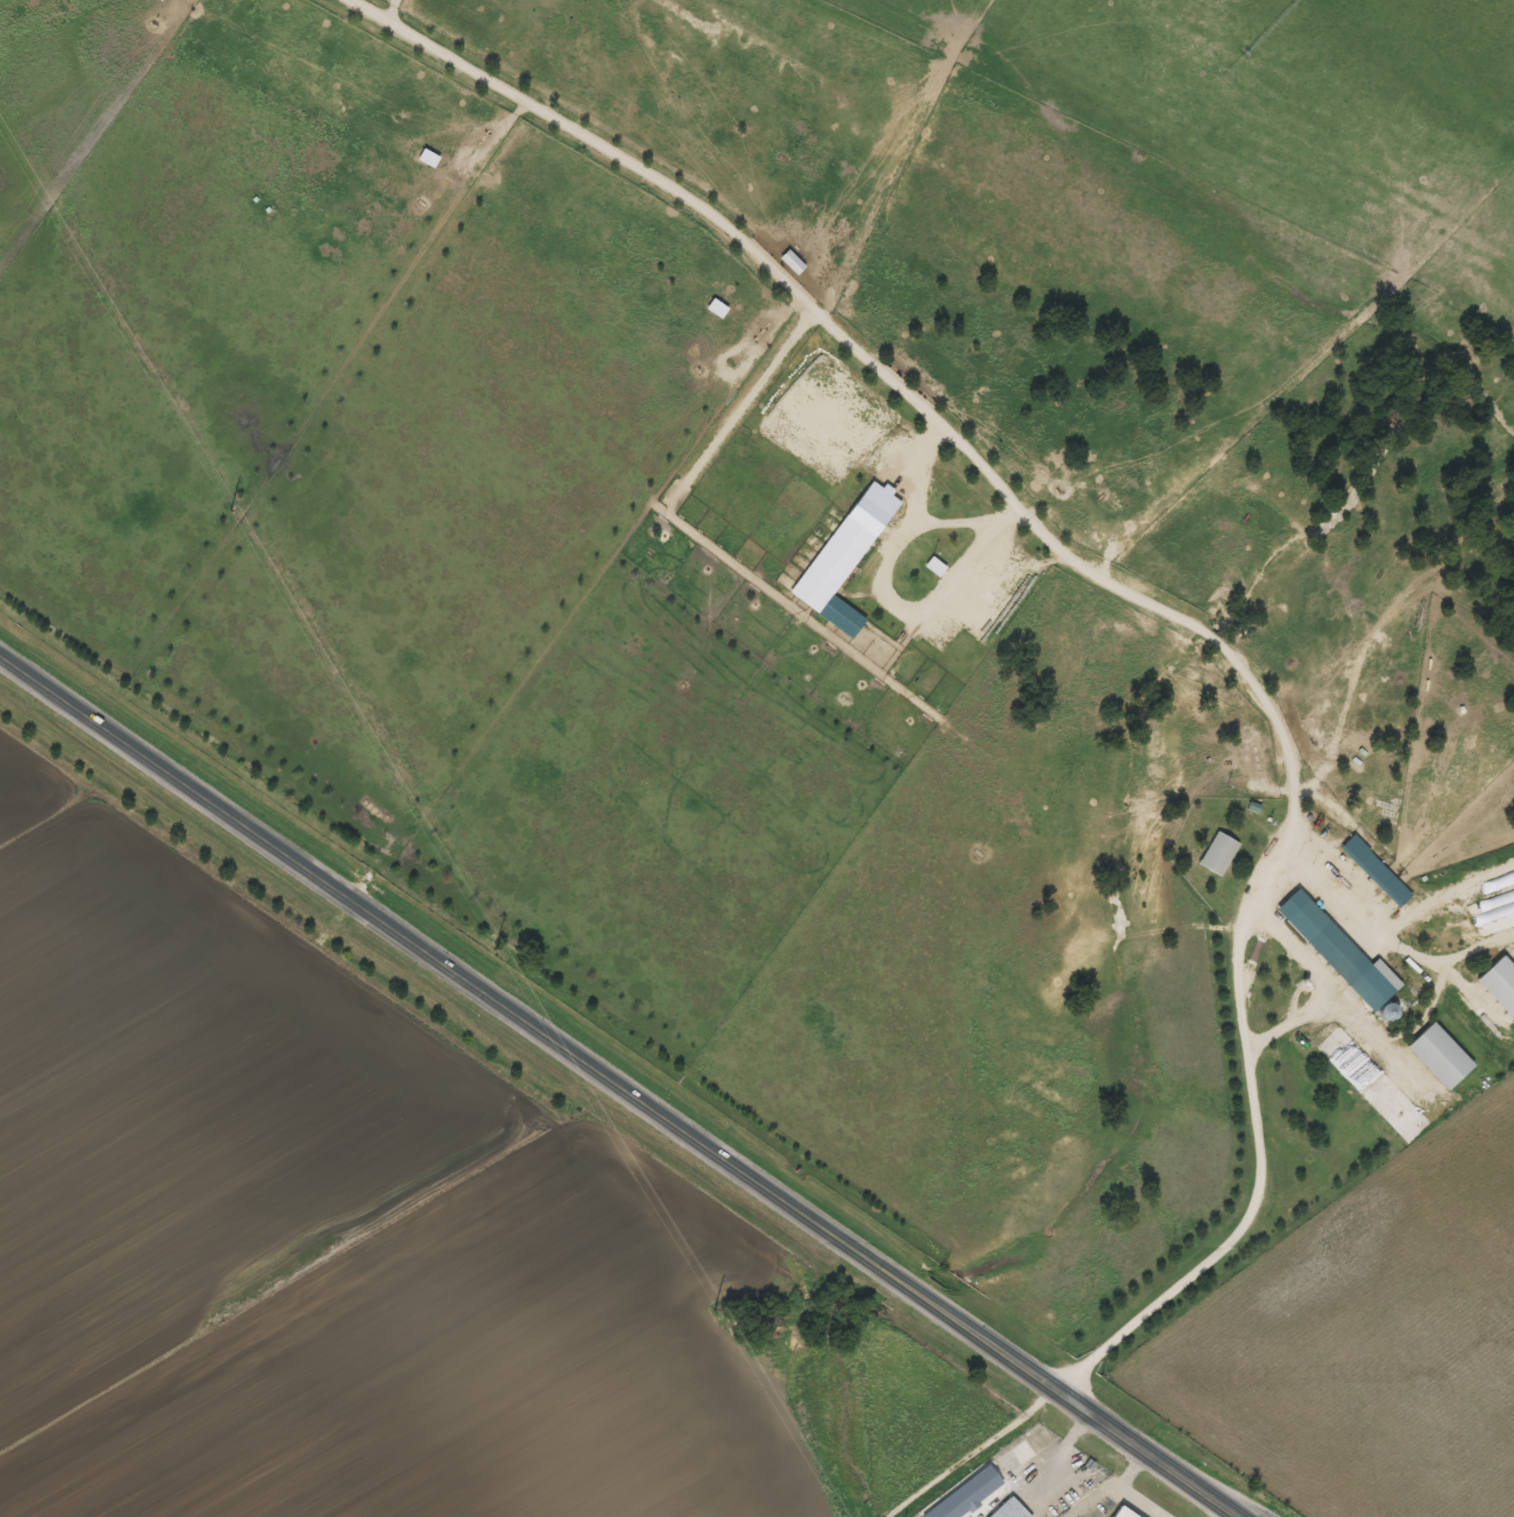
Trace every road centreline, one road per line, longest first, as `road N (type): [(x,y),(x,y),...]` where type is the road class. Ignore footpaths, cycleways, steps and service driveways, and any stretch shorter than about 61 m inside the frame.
road 1 (trunk): [(0,653),(1244,1516)]

